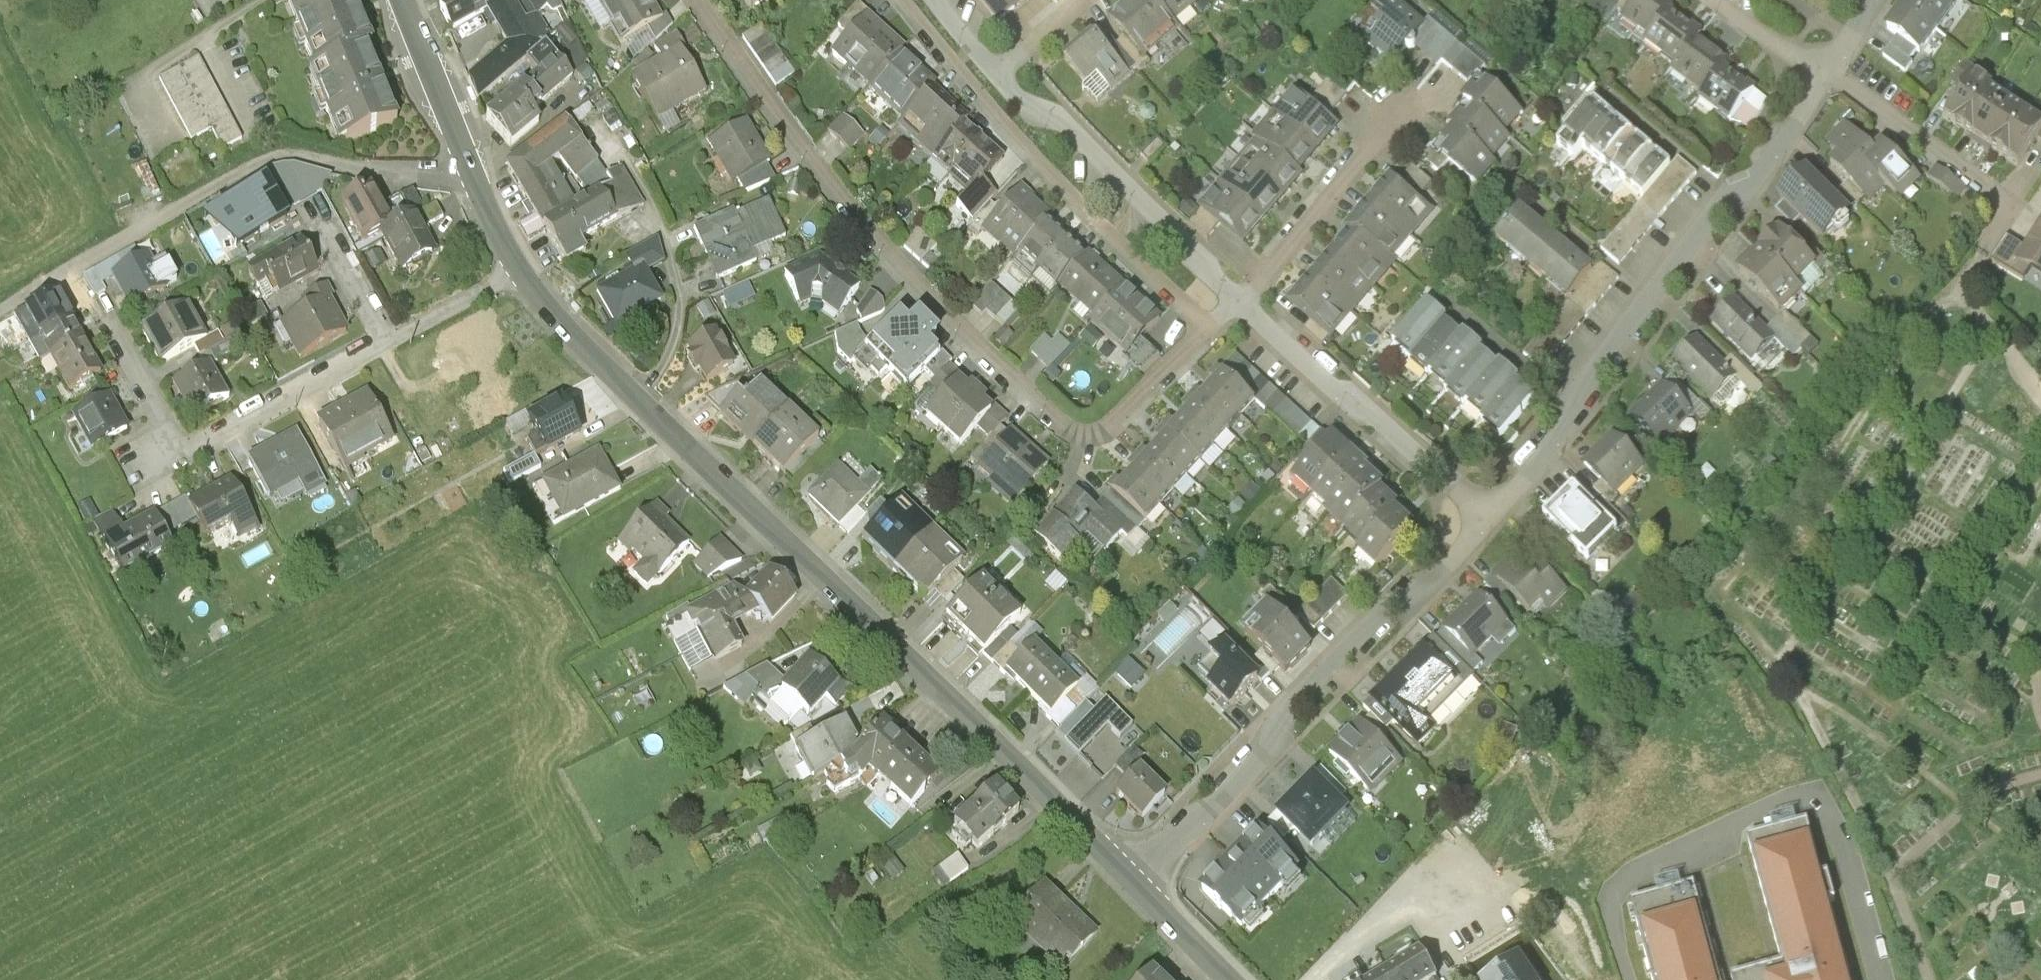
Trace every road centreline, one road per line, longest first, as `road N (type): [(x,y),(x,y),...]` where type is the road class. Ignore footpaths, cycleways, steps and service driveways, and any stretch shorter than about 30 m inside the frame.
road 1 (tertiary): [(1132,878),(518,268)]
road 2 (residential): [(703,0),(858,221),(1032,403),(1078,436),(1108,431),(1237,304)]
road 3 (residential): [(1490,530),(1828,77)]
road 4 (residential): [(1132,878),(1490,530)]
road 5 (residential): [(390,340),(183,452),(98,311)]
road 6 (residential): [(1490,530),(1237,304)]
road 7 (residential): [(1237,304),(1059,121),(1032,114),(998,77)]
road 8 (tertiary): [(518,268),(402,0)]
road 9 (residential): [(1400,120),(1237,304)]
road 10 (residential): [(518,268),(390,340)]
road 11 (residential): [(319,215),(390,340)]
road 12 (tertiary): [(1231,979),(1132,878)]
road 13 (residential): [(1828,77),(1733,0)]

